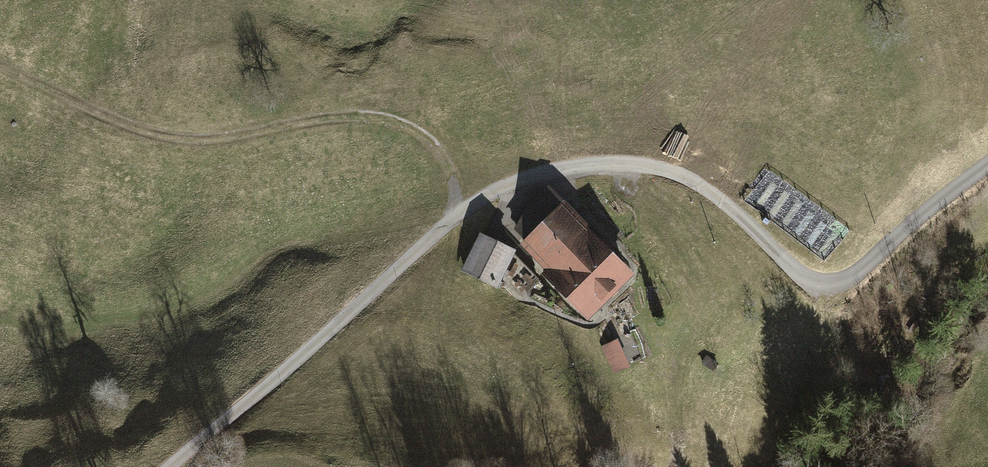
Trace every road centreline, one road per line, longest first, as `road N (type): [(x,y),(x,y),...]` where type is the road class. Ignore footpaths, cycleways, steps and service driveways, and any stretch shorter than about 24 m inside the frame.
road 1 (unclassified): [(166,466),(457,216),(512,184),(573,170),(636,168),(686,181),(823,289),(987,168)]
road 2 (track): [(457,216),(452,175),(423,138),(398,124),(351,118),(185,142),(141,132),(0,67)]

